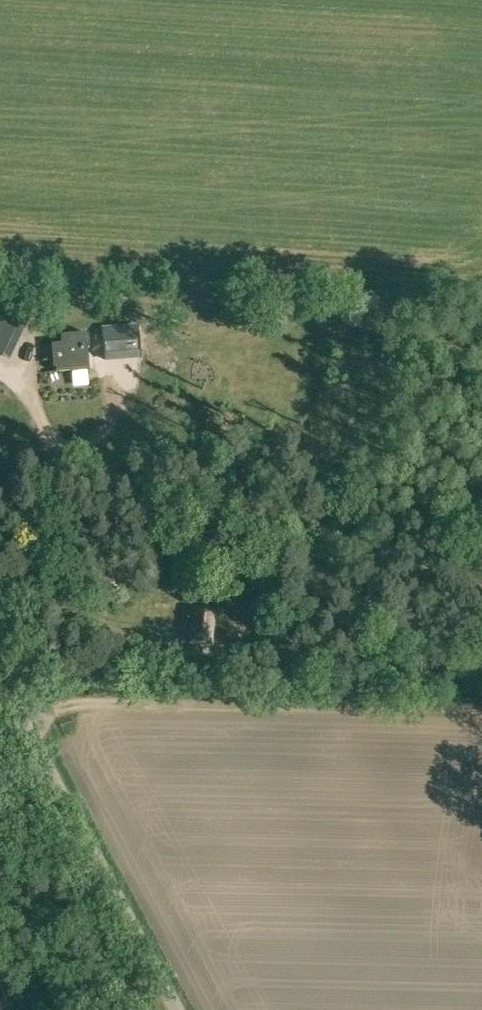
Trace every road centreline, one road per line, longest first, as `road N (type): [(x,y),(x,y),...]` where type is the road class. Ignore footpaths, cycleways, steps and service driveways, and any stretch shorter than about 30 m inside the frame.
road 1 (unclassified): [(180,1009),(0,676)]

